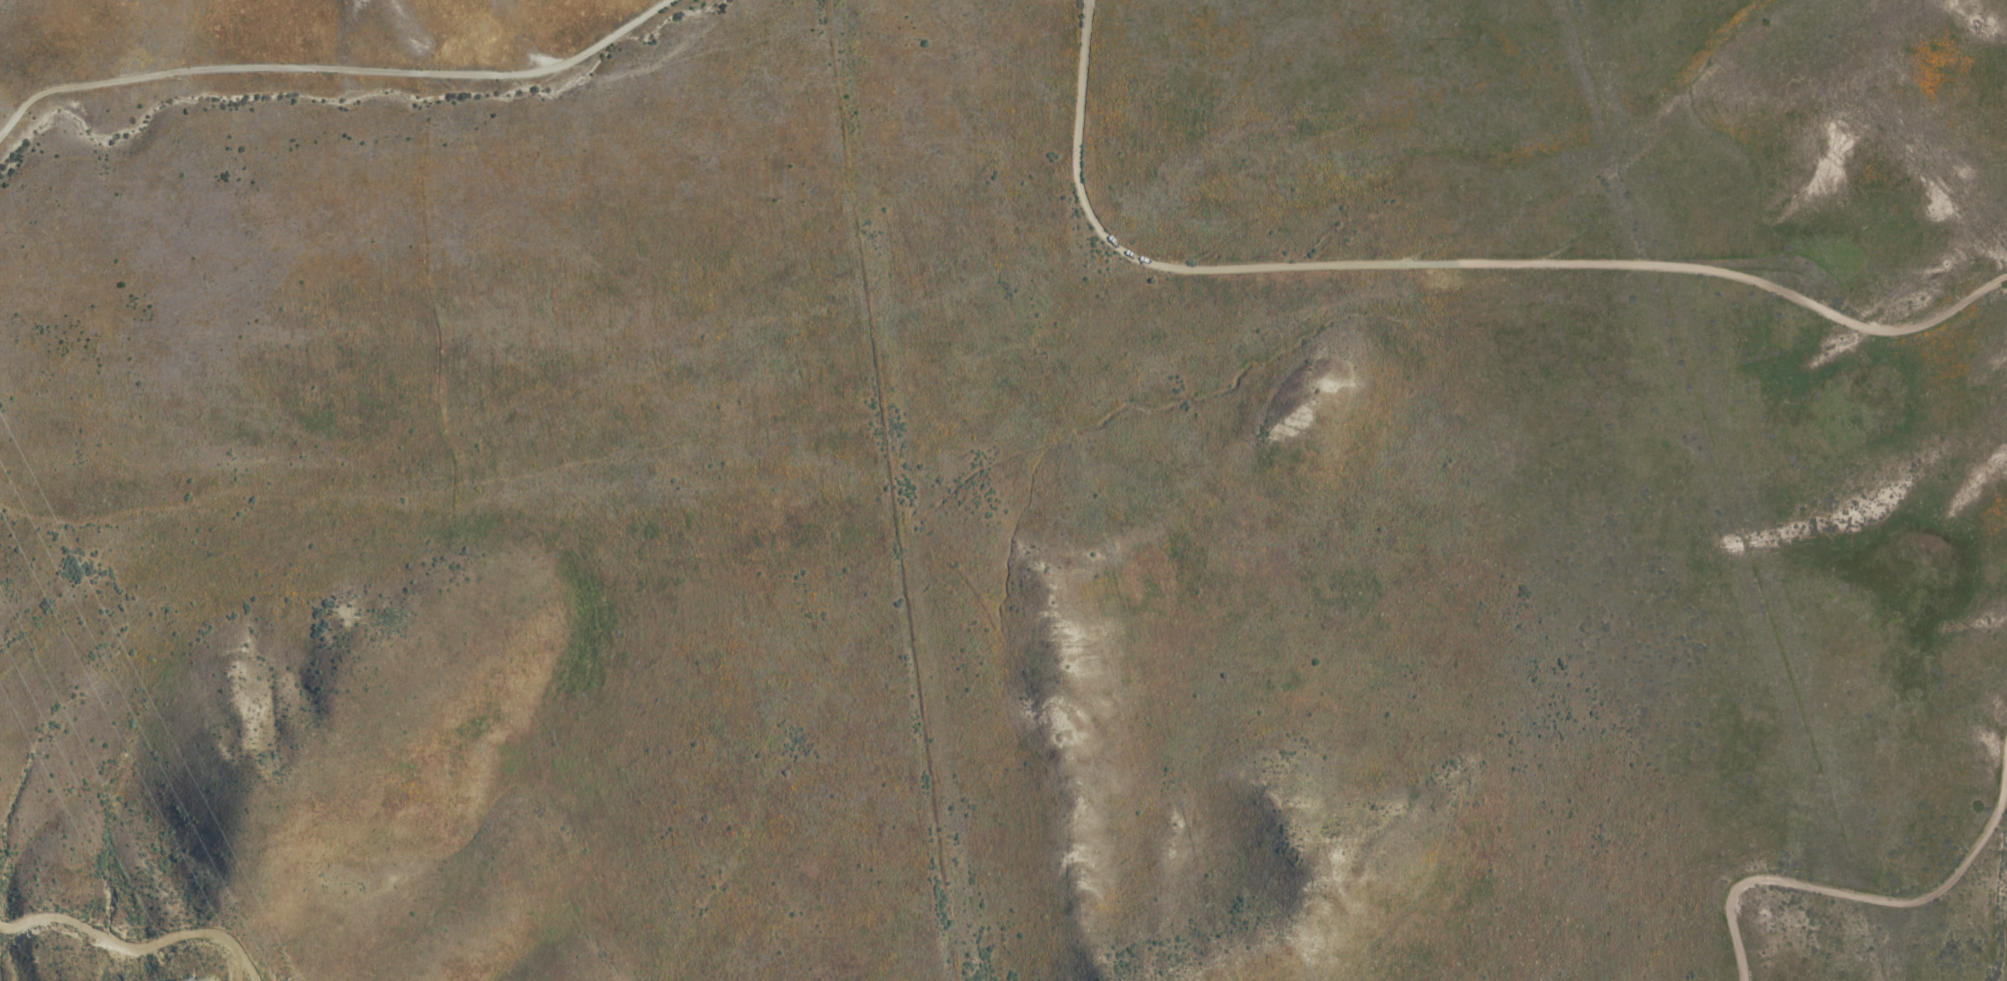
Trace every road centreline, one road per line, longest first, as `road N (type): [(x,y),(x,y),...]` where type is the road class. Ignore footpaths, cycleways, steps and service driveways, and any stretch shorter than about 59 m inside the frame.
road 1 (track): [(1615,266),(1219,273),(1144,254),(1100,200),(1104,0)]
road 2 (track): [(669,0),(550,70),(226,70),(44,92),(0,137)]
road 3 (track): [(2006,294),(1964,322),(1908,338),(1844,330),(1780,290),(1716,274),(1615,266)]
road 4 (track): [(1756,980),(1748,903),(1783,890),(1905,906),(1953,893),(2006,817)]
road 5 (track): [(255,980),(236,954),(207,937),(127,945),(55,919),(0,921)]

